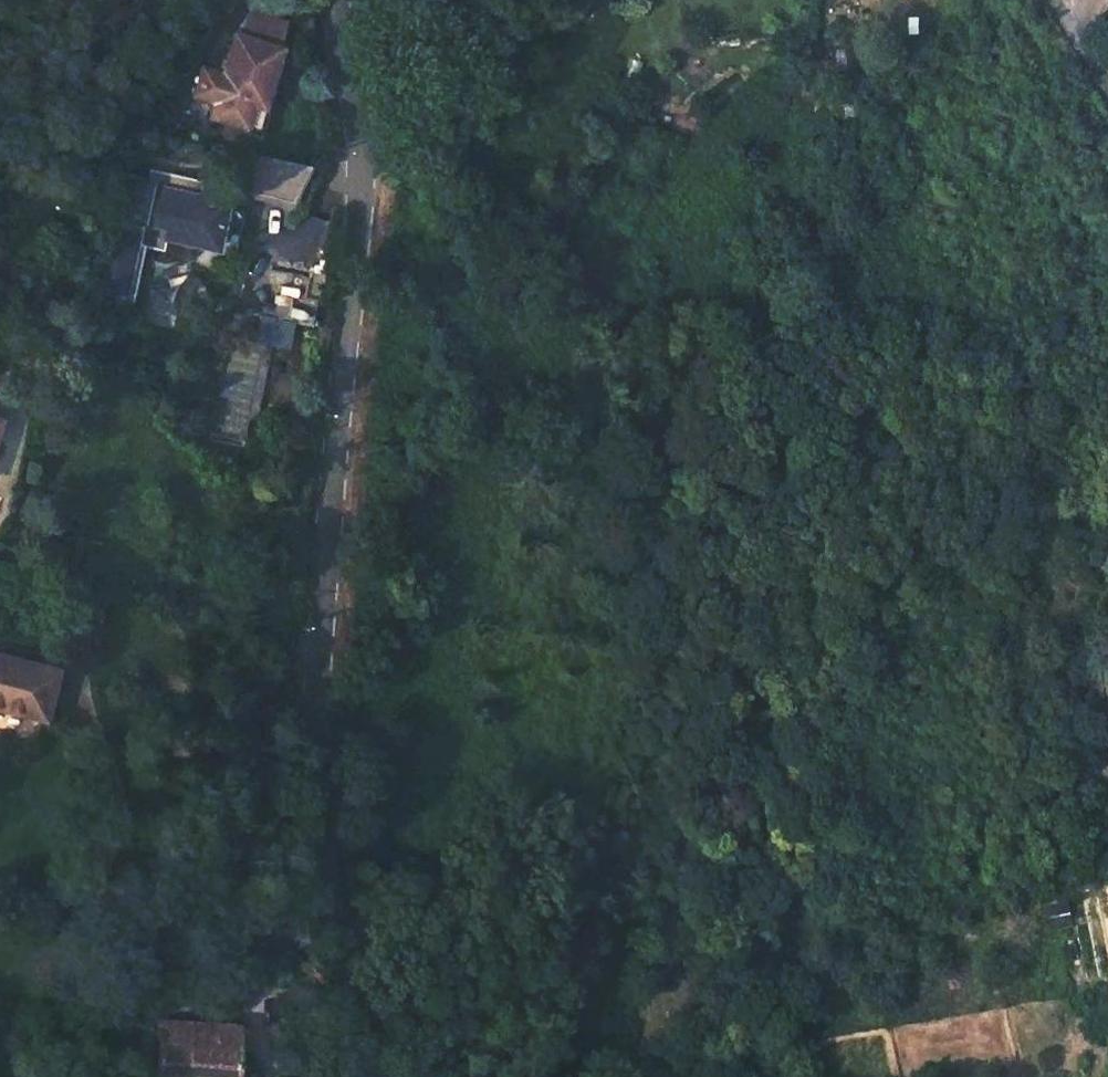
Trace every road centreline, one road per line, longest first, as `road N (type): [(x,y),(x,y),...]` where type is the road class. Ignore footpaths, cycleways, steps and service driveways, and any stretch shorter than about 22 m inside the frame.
road 1 (unclassified): [(354,1076),(314,828),(361,168),(337,0)]
road 2 (residential): [(0,245),(178,39),(201,0)]
road 3 (residential): [(1107,105),(1049,0)]

